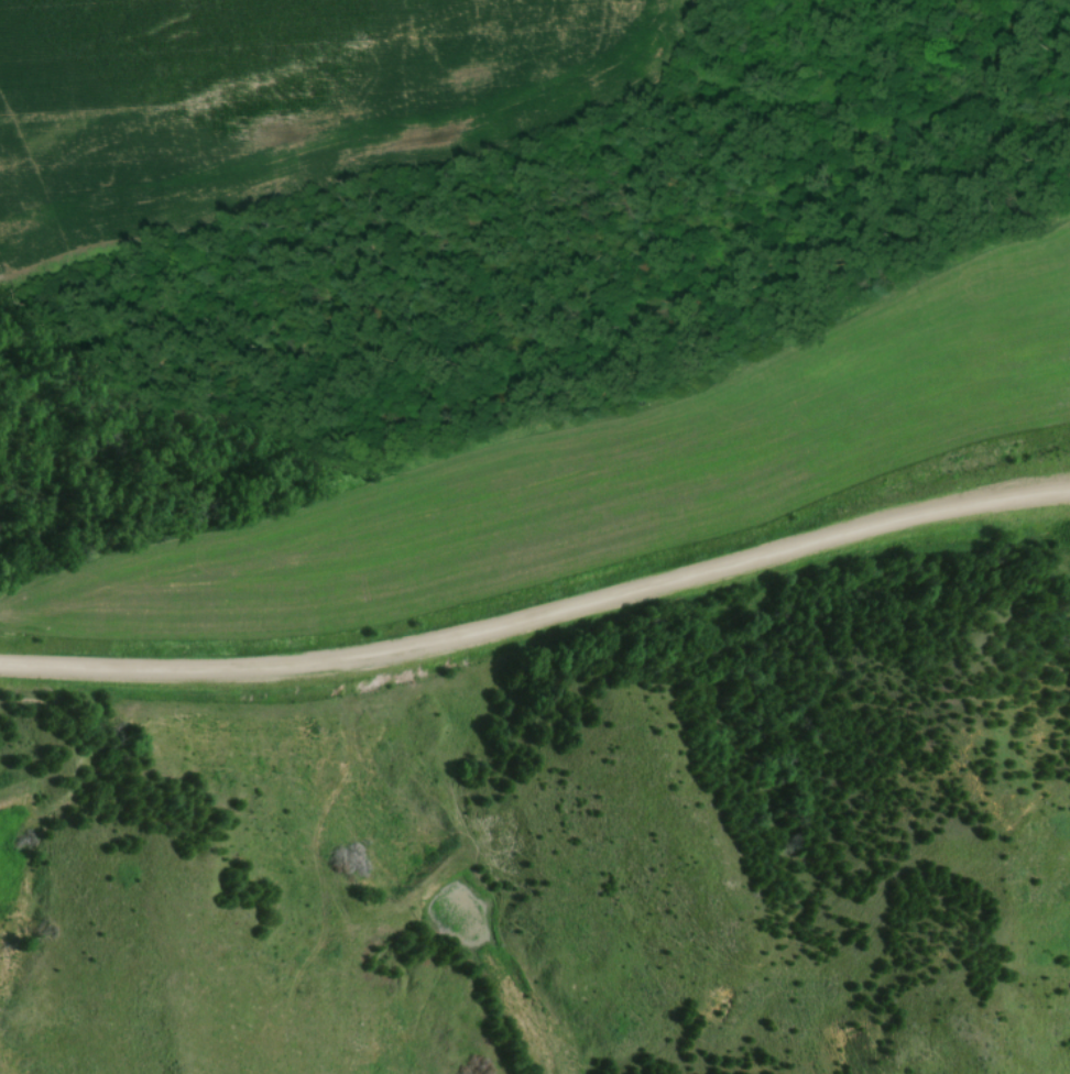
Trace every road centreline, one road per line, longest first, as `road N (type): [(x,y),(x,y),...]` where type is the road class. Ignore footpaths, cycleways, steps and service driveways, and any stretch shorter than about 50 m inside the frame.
road 1 (tertiary): [(1069,487),(905,518),(518,625),(361,659),(227,675),(0,665)]

